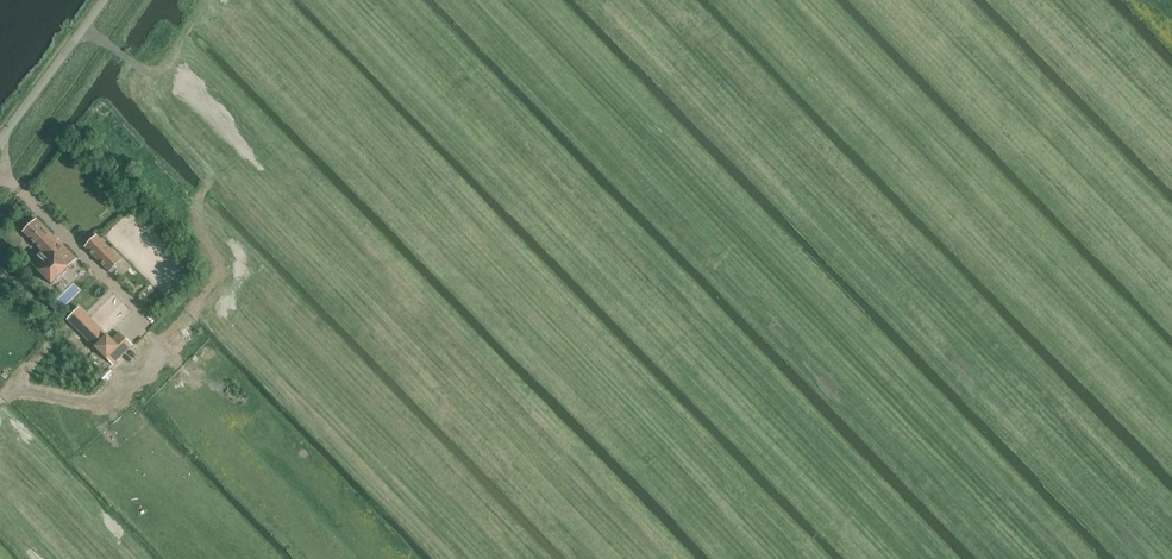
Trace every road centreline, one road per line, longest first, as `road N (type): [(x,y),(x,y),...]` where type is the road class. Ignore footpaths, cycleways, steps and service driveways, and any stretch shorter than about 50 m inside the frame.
road 1 (track): [(151,78),(151,111),(209,179),(194,221),(223,260),(219,272),(129,390),(105,399),(35,391),(0,397)]
road 2 (unclassified): [(0,142),(103,0)]
road 3 (track): [(13,181),(84,258),(121,317)]

